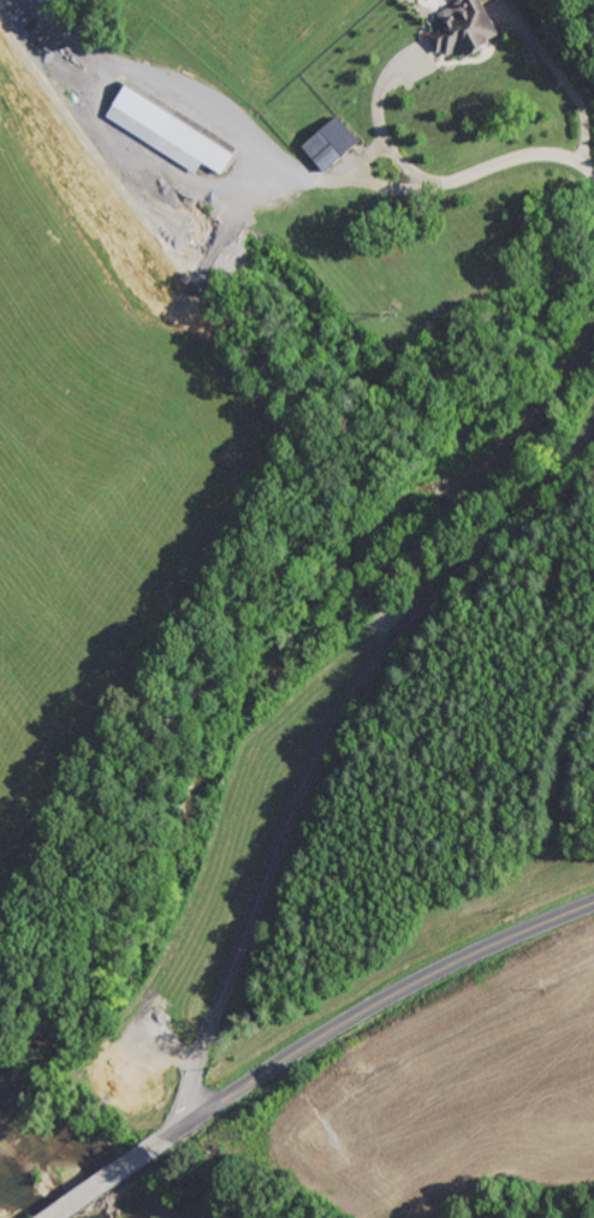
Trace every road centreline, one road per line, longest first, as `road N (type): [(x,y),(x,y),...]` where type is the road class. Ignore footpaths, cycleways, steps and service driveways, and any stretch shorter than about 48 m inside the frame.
road 1 (tertiary): [(179,1131),(284,827),(320,747),(403,630),(593,431)]
road 2 (secondary): [(593,905),(399,993),(97,1189)]
road 3 (residential): [(535,492),(528,421),(536,242),(504,133),(435,102)]

